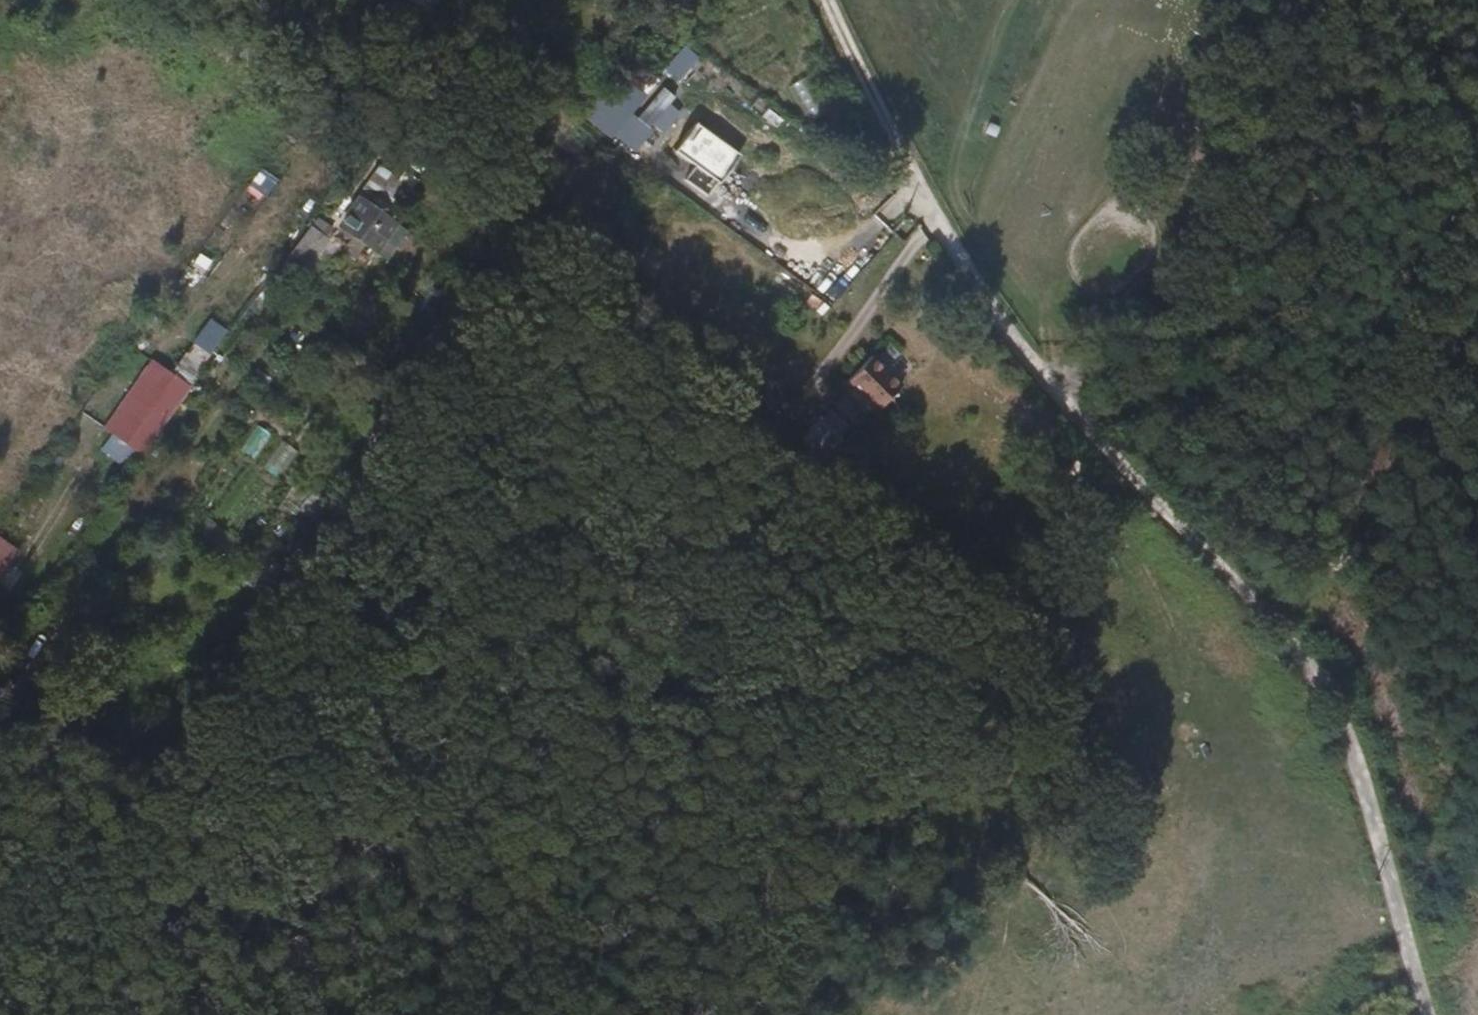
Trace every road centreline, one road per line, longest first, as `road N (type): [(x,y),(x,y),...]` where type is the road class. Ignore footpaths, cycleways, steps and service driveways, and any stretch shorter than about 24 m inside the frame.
road 1 (track): [(1428,1014),(1335,708),(925,217),(826,0)]
road 2 (track): [(0,599),(87,471)]

